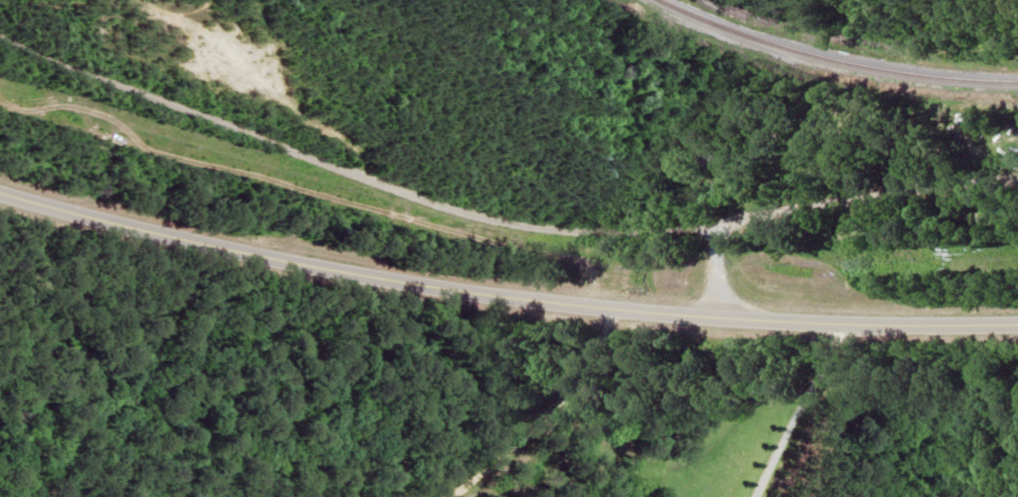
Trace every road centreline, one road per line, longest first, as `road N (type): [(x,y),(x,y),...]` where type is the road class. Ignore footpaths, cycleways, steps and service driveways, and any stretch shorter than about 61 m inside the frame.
road 1 (residential): [(1017,185),(575,223),(364,180),(264,149),(63,53),(0,12)]
road 2 (primary): [(1017,315),(832,321),(591,311),(299,256),(0,185)]

